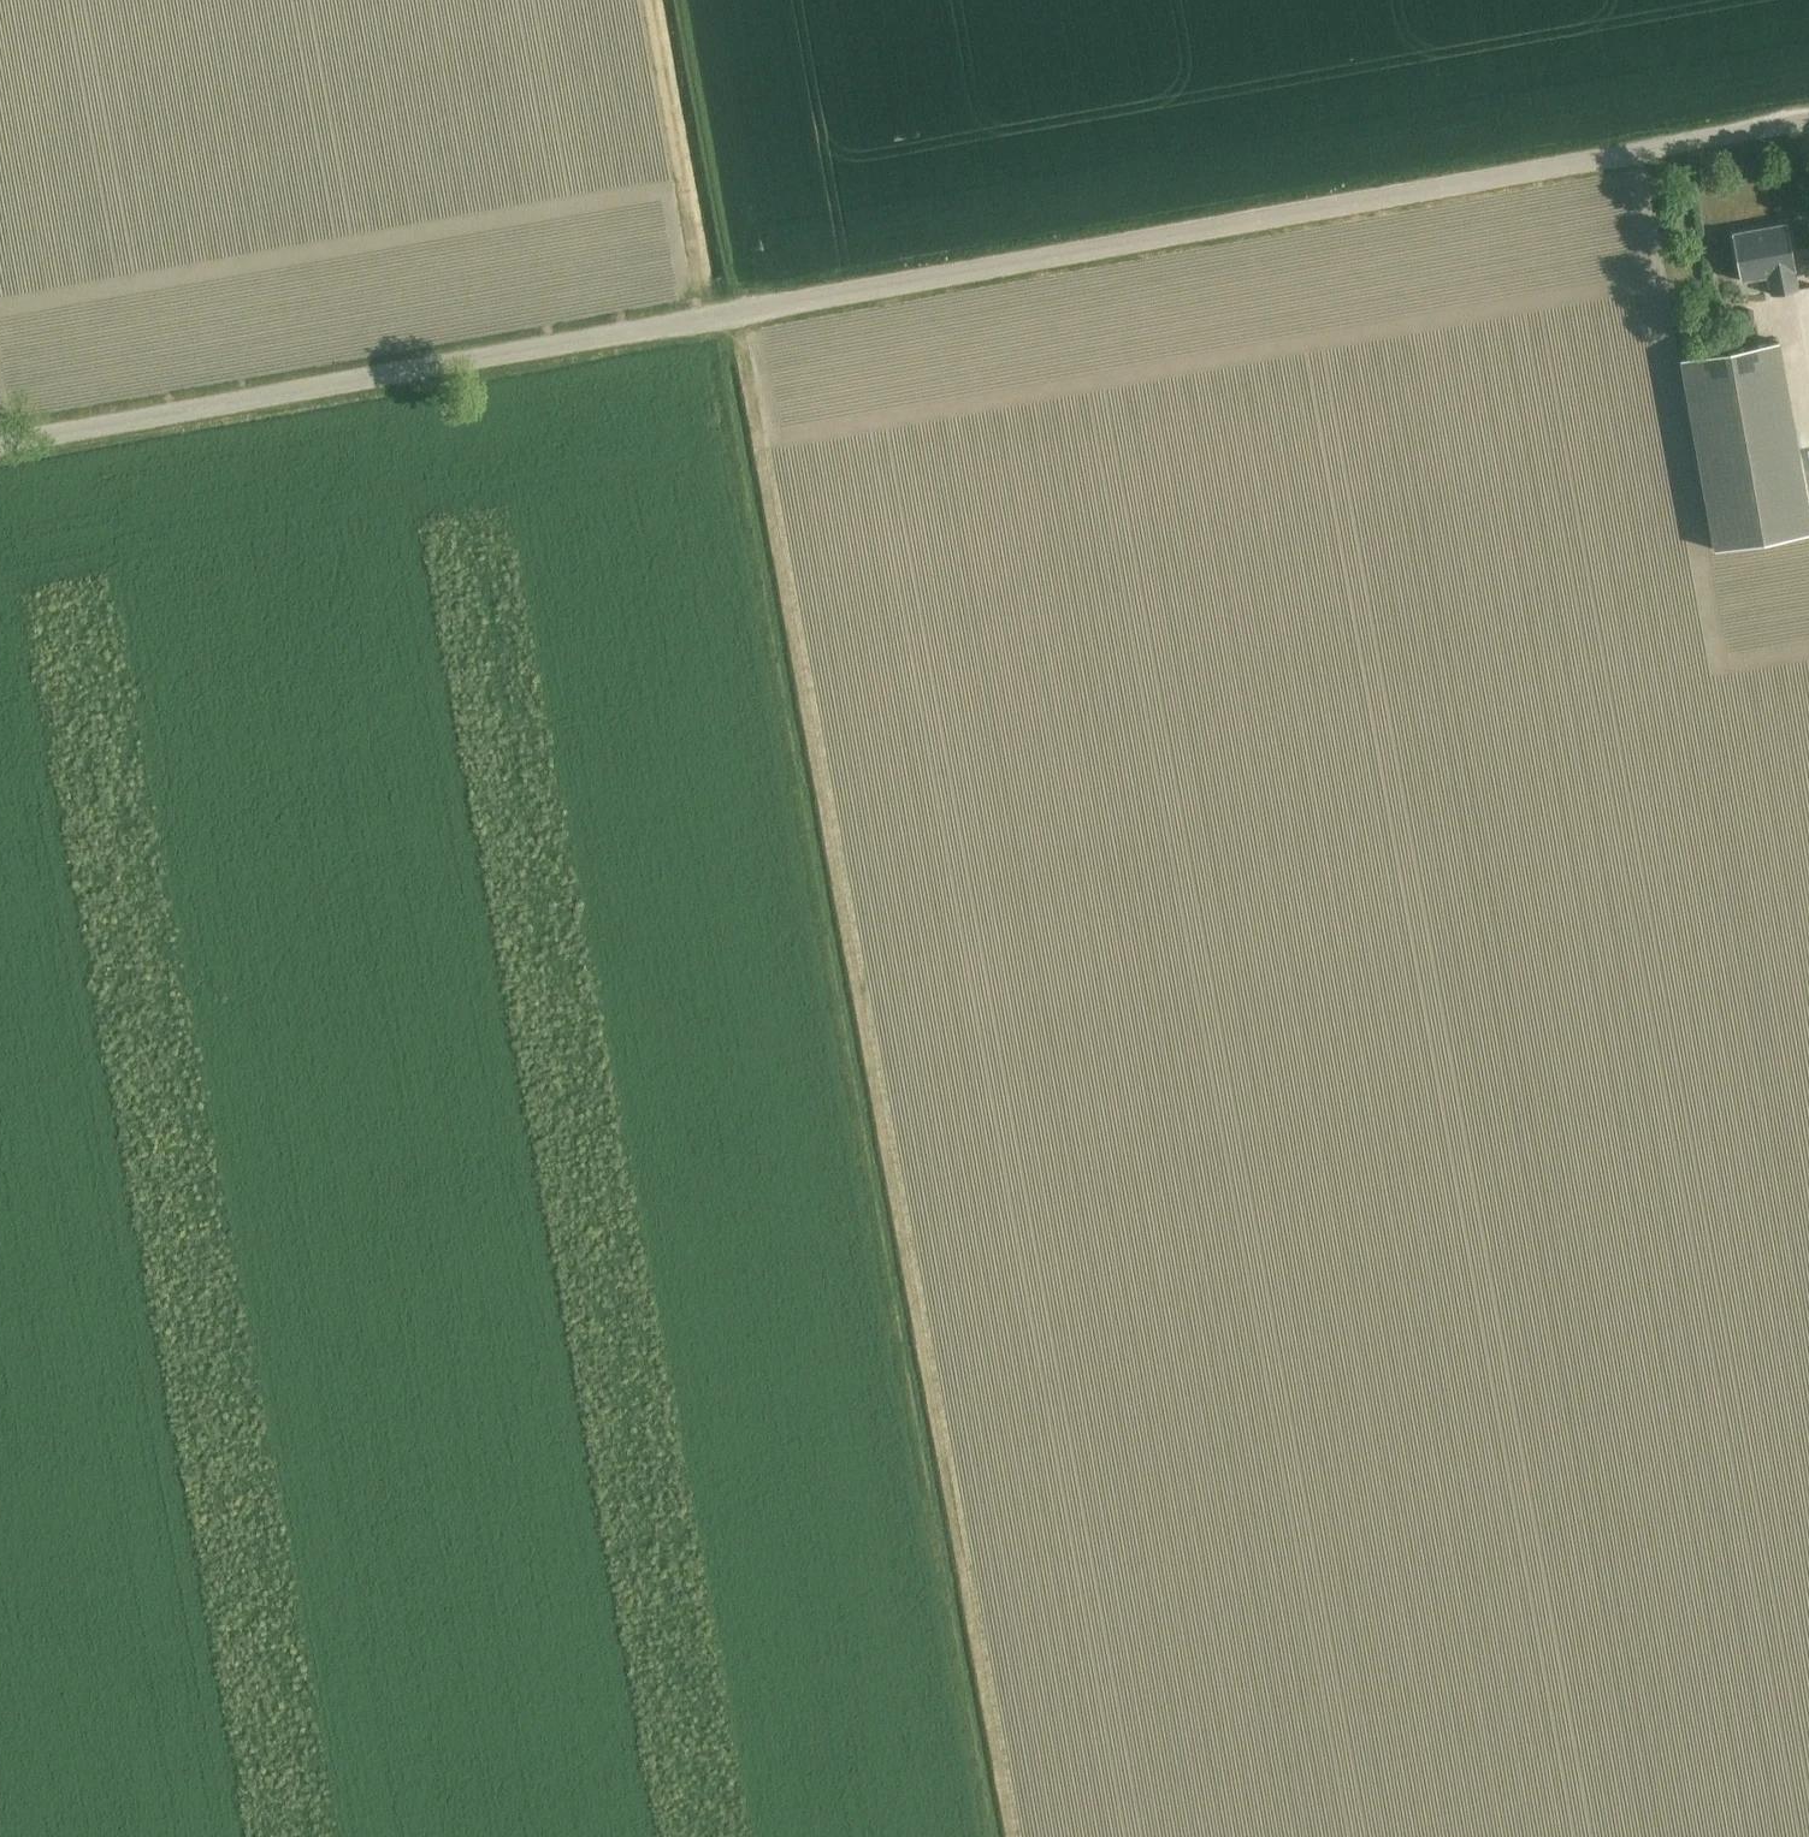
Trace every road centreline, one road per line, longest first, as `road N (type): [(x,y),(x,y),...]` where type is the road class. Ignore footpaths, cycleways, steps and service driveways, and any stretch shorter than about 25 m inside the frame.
road 1 (unclassified): [(0,448),(1808,124)]

